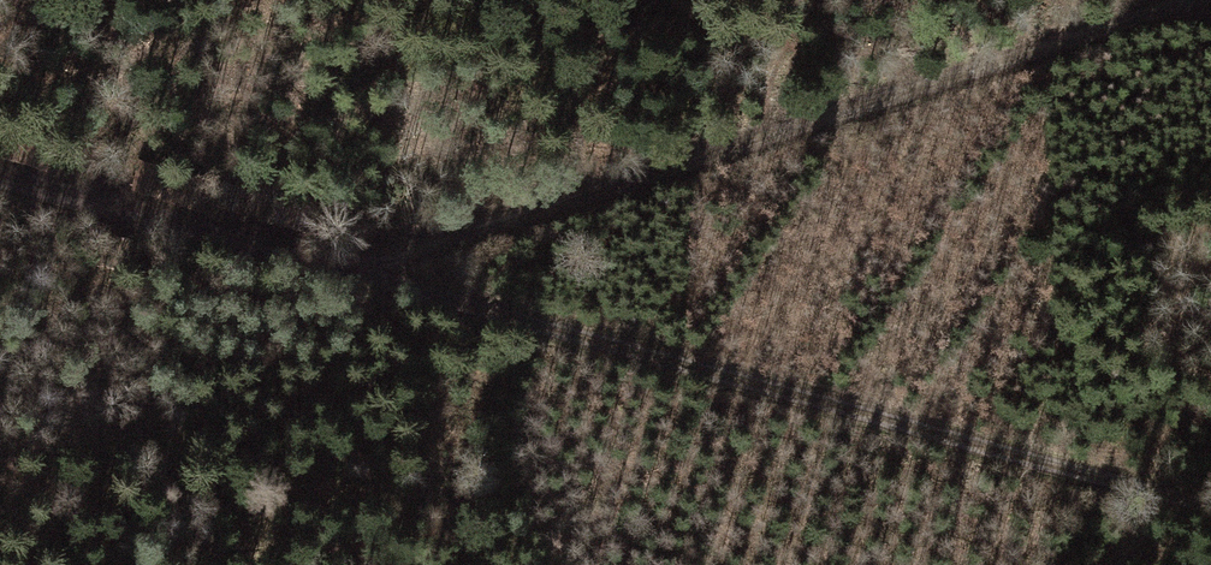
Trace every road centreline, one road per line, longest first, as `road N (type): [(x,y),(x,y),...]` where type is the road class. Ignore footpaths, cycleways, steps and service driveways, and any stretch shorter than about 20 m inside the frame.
road 1 (track): [(0,182),(1210,507)]
road 2 (track): [(338,273),(1181,0)]

